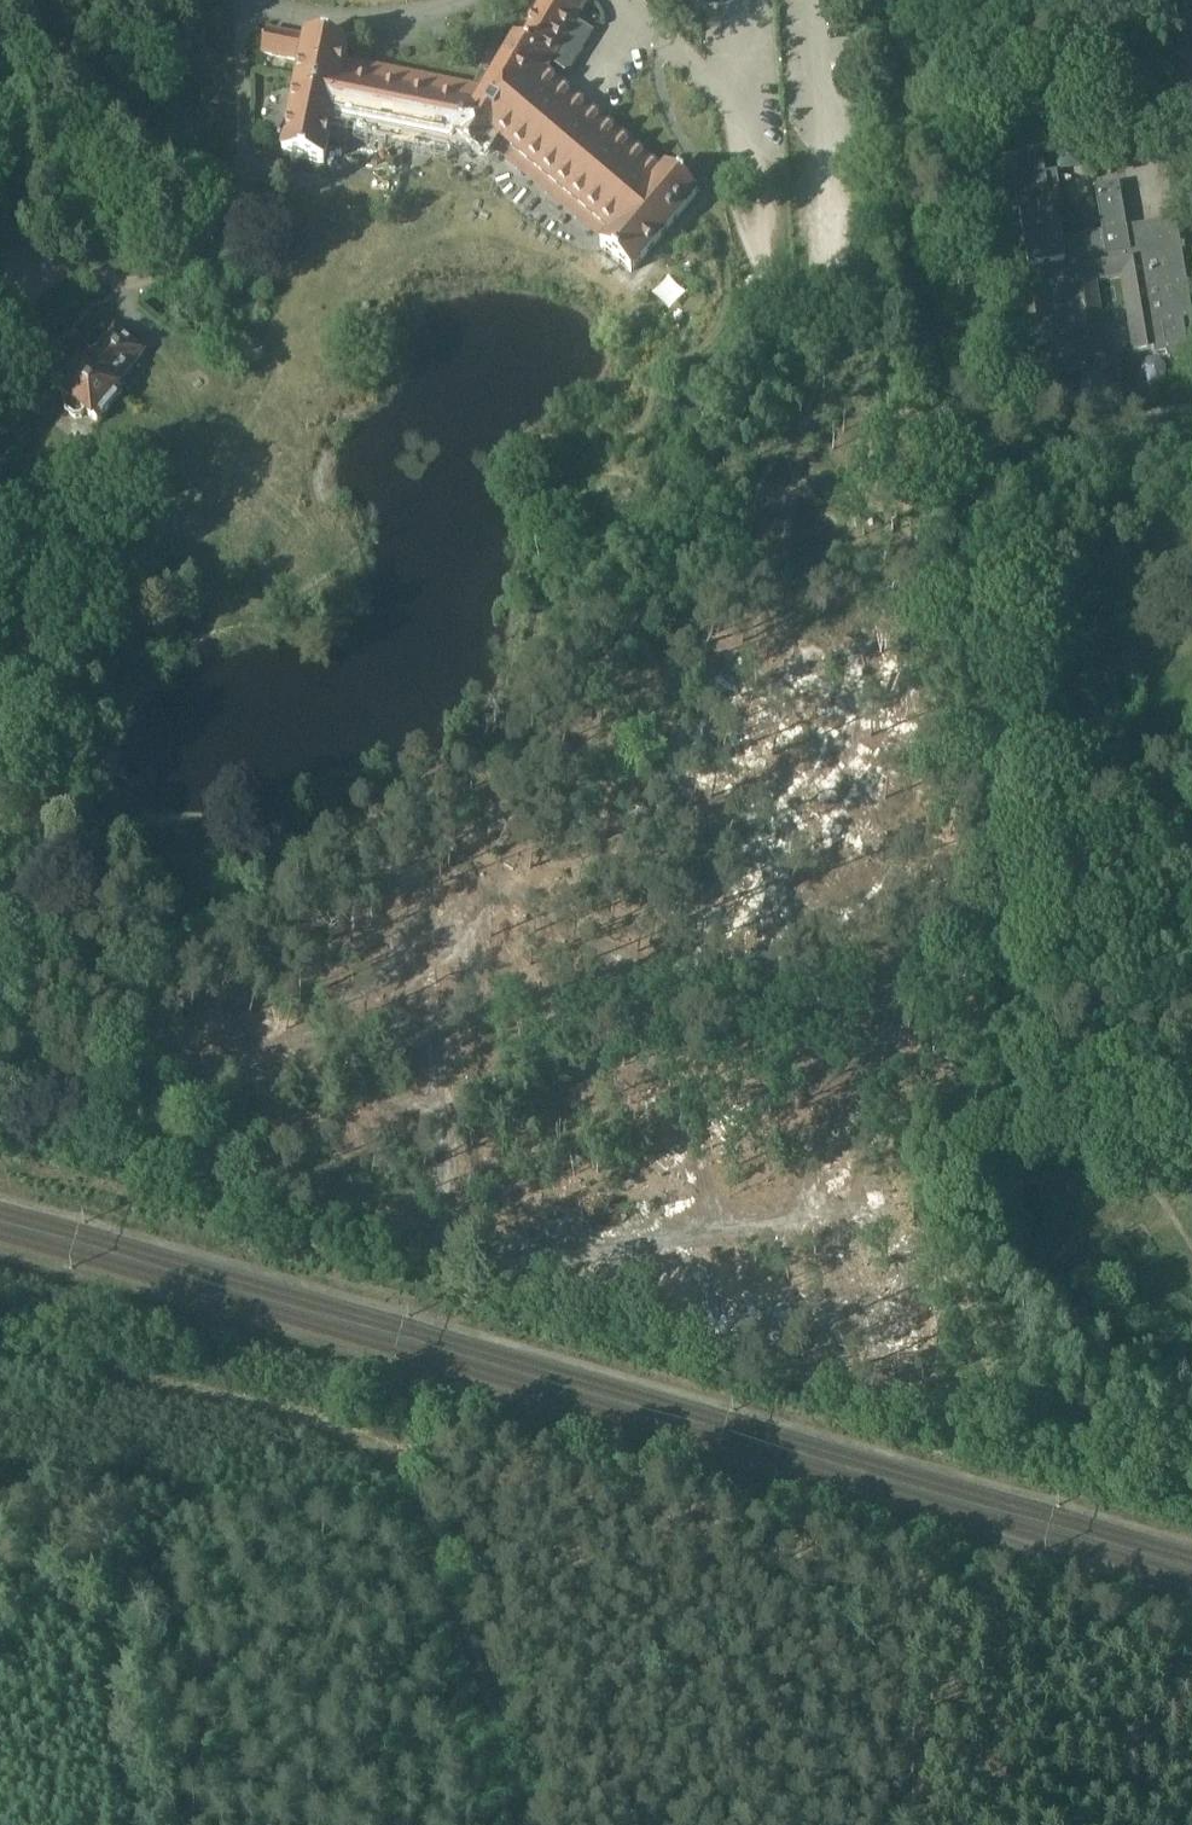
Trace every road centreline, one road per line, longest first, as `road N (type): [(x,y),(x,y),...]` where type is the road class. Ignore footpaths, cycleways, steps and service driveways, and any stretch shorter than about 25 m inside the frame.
road 1 (track): [(529,1824),(419,1447),(141,1376),(51,1340),(0,1348)]

